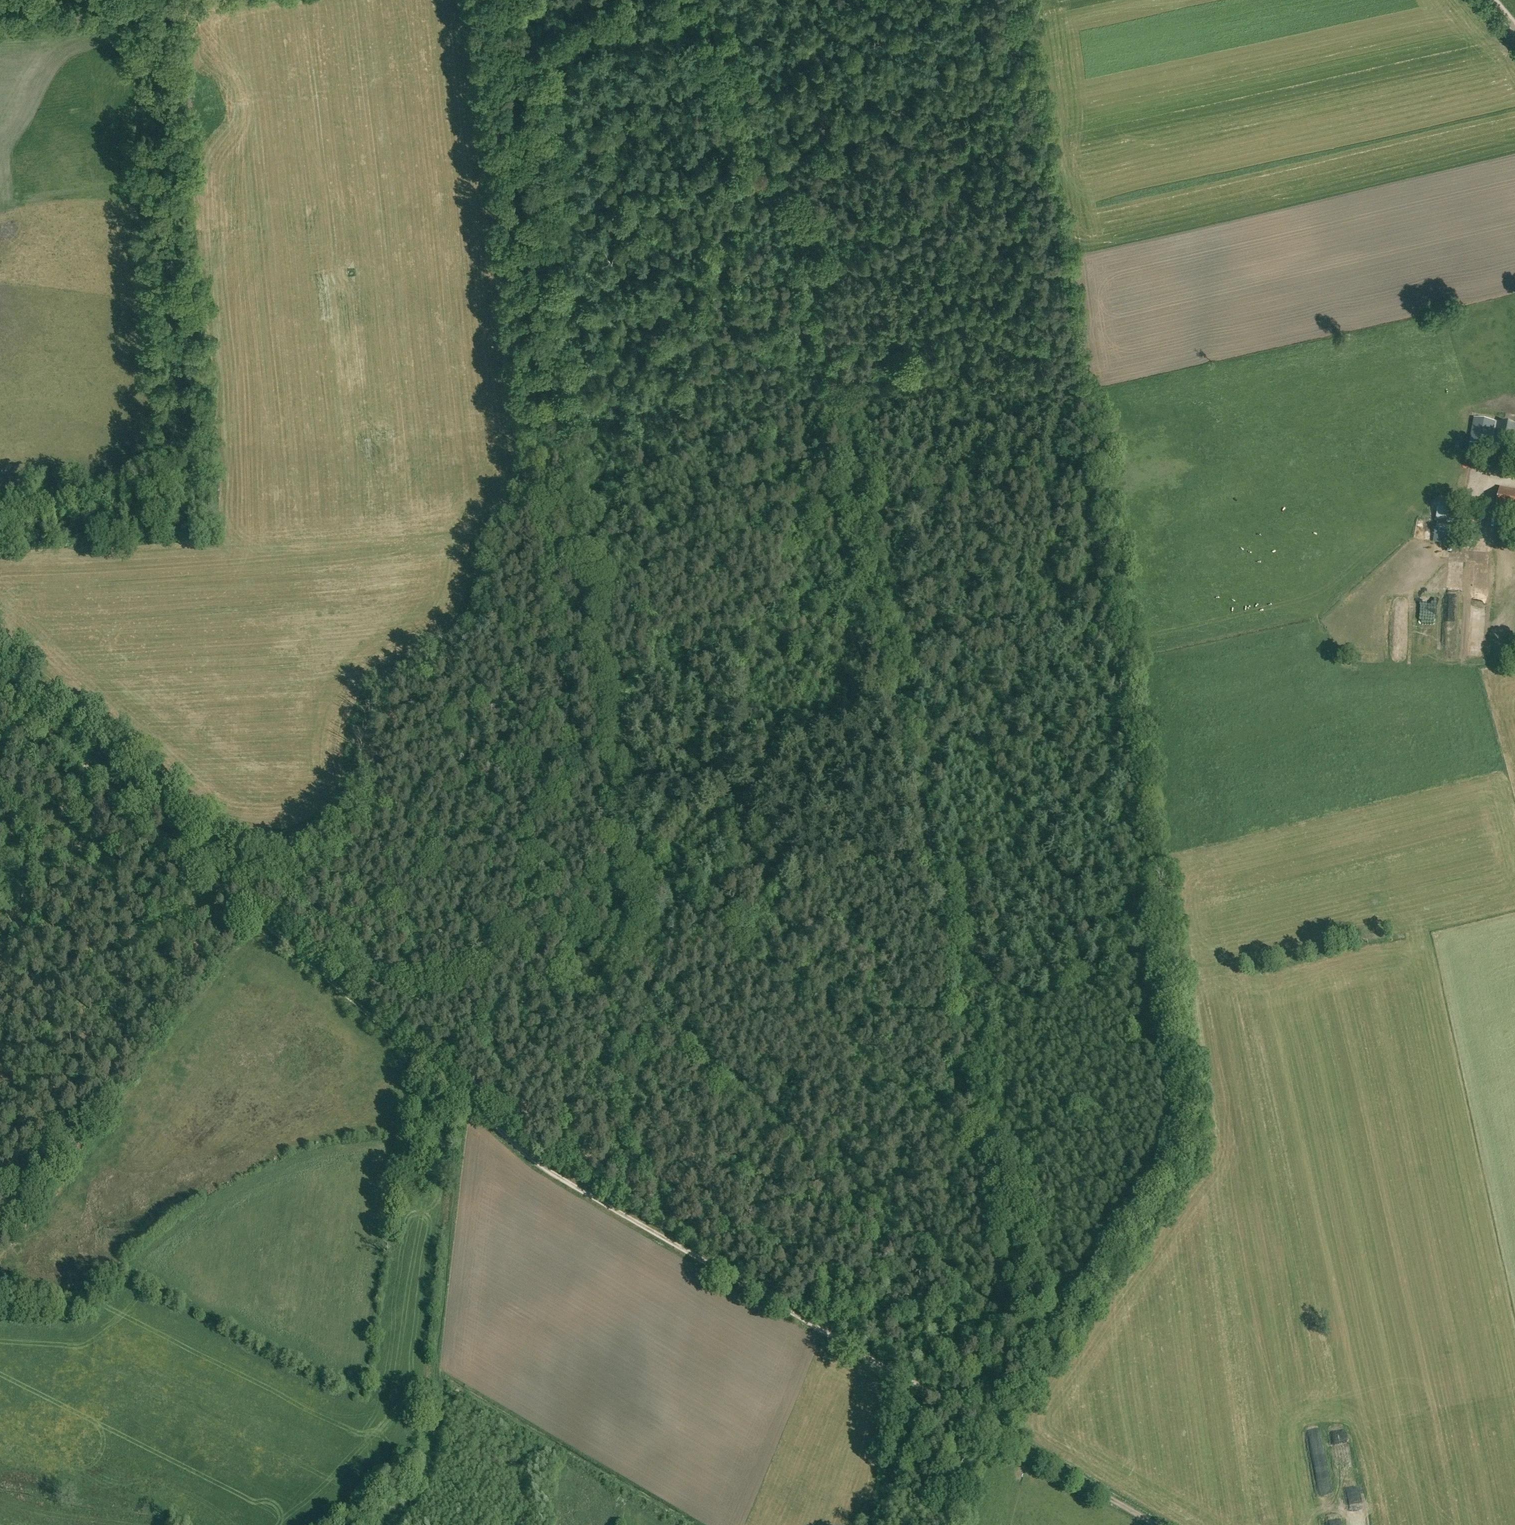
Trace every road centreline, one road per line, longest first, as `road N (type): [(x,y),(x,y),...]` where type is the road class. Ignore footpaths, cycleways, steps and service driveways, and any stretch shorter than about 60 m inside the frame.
road 1 (track): [(997,1433),(1030,1368),(1034,1342),(823,327),(808,268),(699,0)]
road 2 (track): [(0,692),(525,1152),(997,1433)]
road 3 (track): [(1157,1524),(997,1433)]

